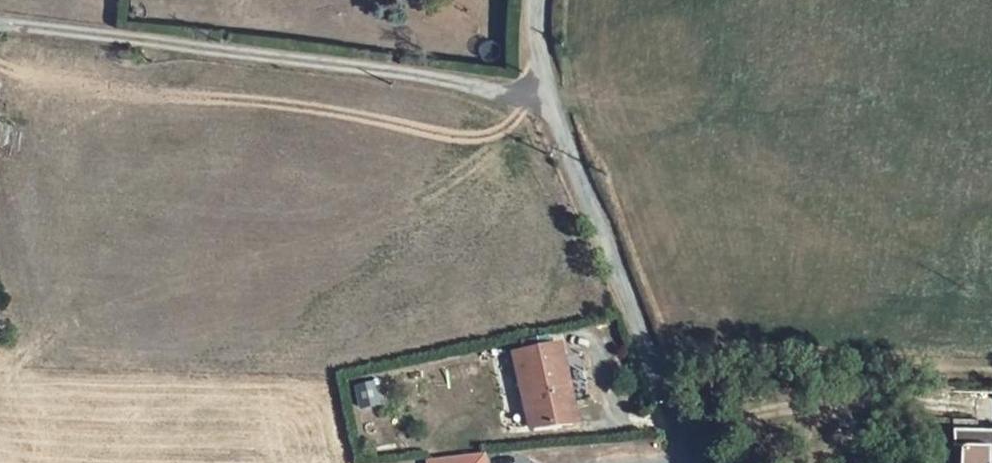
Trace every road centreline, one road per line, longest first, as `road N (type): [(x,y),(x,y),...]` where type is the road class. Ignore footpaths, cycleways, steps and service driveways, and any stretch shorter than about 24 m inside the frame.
road 1 (residential): [(537,0),(533,48),(690,462)]

